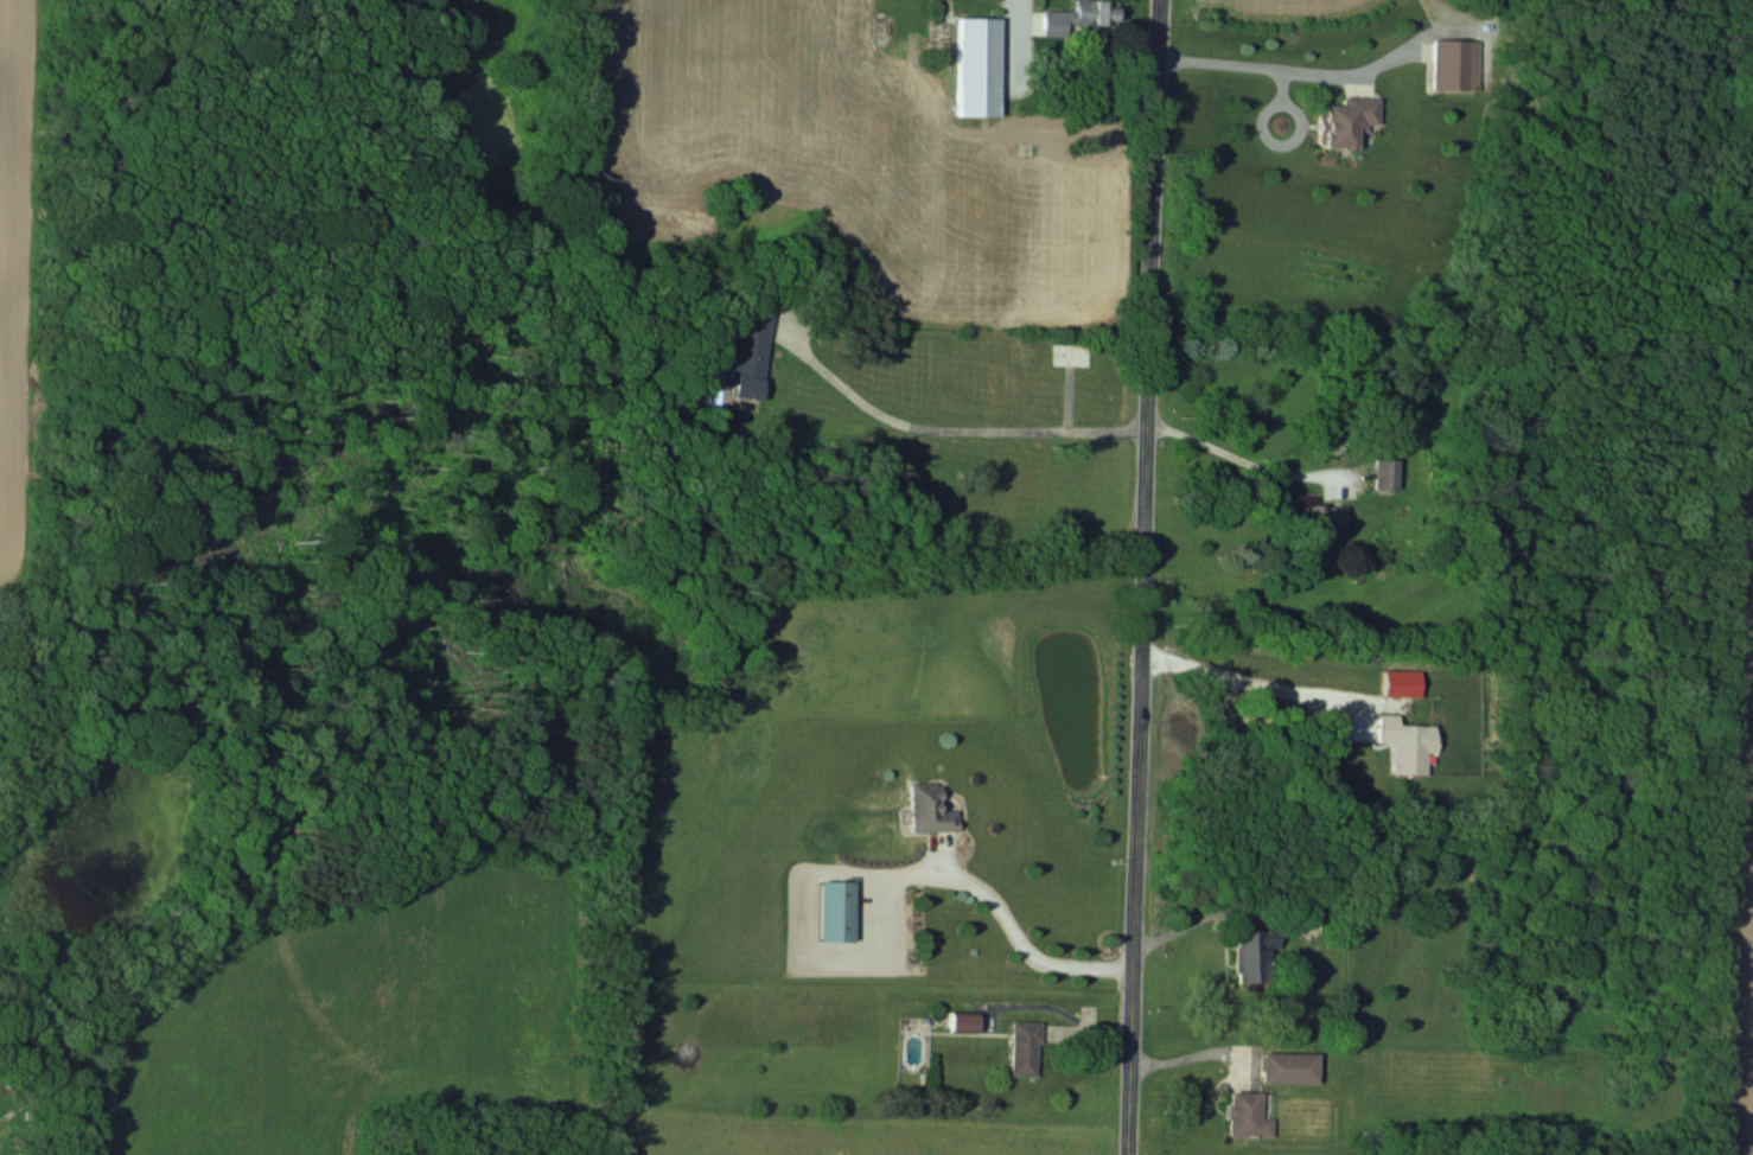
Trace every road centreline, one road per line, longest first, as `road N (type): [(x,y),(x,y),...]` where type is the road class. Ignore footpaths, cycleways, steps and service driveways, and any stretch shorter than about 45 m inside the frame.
road 1 (tertiary): [(1125,1154),(1165,0)]

